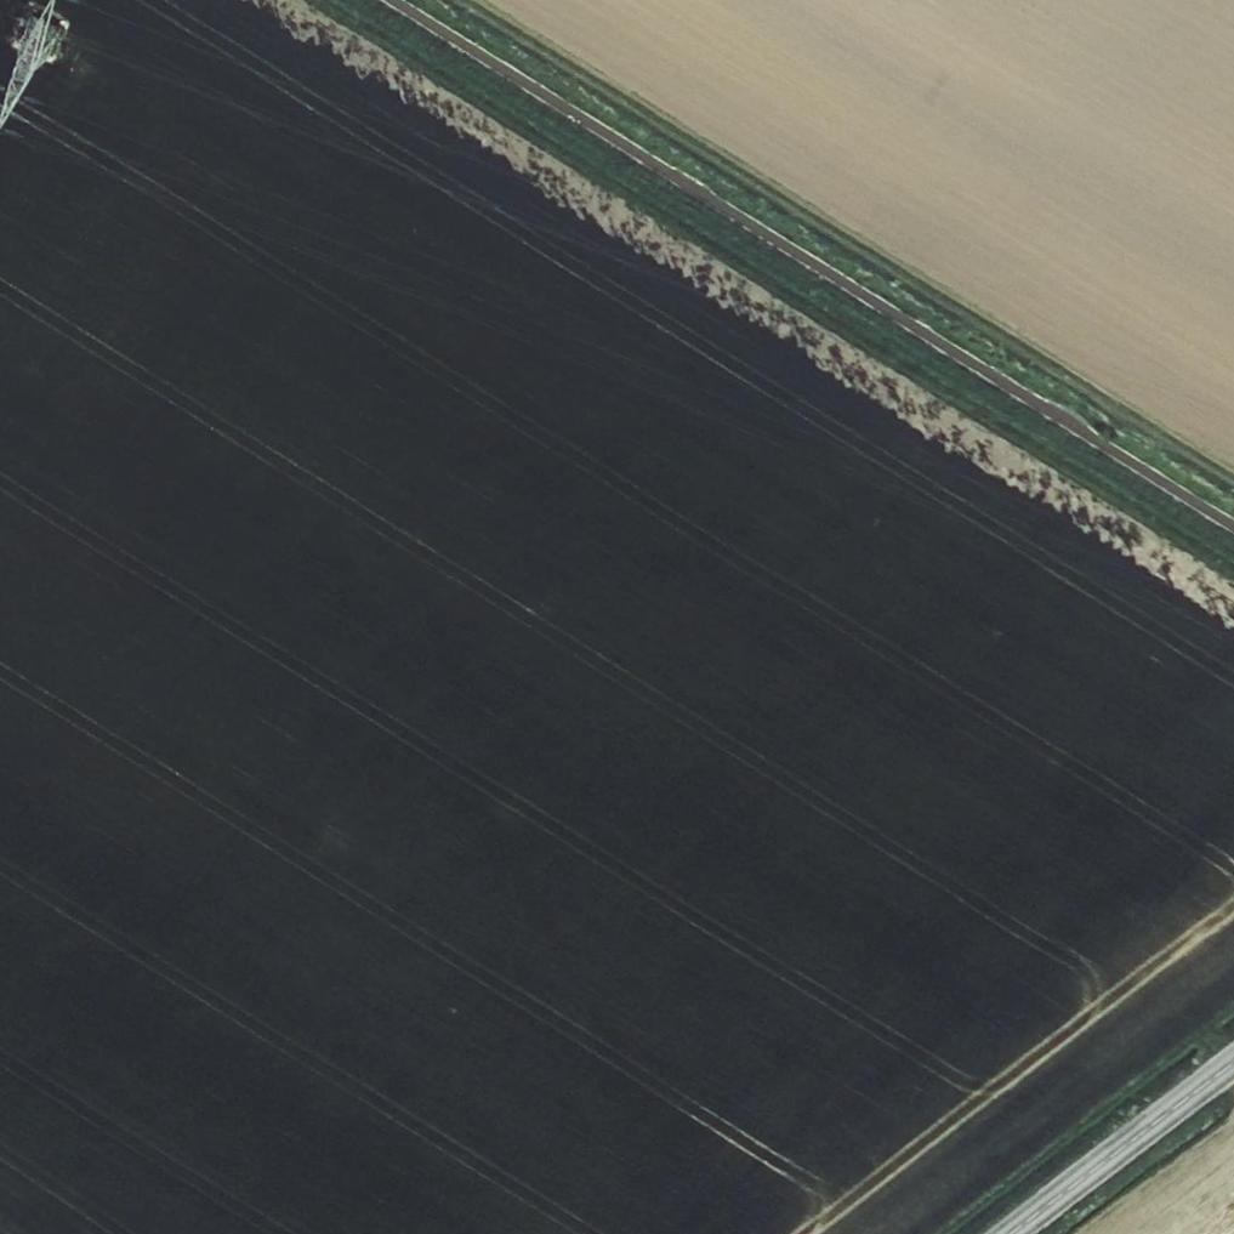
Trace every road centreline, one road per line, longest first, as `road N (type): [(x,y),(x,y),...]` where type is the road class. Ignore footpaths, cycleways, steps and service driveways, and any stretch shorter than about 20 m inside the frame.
road 1 (tertiary): [(1009,1233),(1233,1060)]

